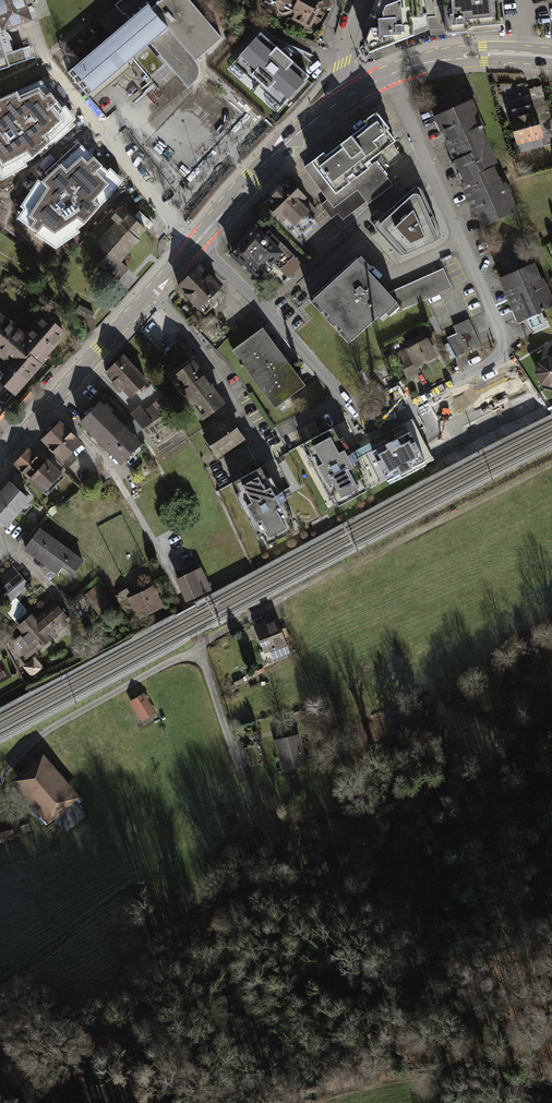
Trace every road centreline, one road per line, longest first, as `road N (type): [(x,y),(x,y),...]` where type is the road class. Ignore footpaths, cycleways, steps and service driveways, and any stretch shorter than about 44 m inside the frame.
road 1 (residential): [(389,74),(504,332),(494,362),(385,415),(358,411),(194,246)]
road 2 (residential): [(54,400),(130,501),(202,646)]
road 3 (residential): [(0,785),(27,746),(202,646)]
road 4 (residential): [(155,290),(288,481)]
road 5 (primary): [(194,246),(272,157),(351,94)]
road 6 (primary): [(389,74),(461,55),(551,57)]
road 7 (primary): [(54,400),(155,290)]
road 8 (residential): [(202,646),(244,784)]

